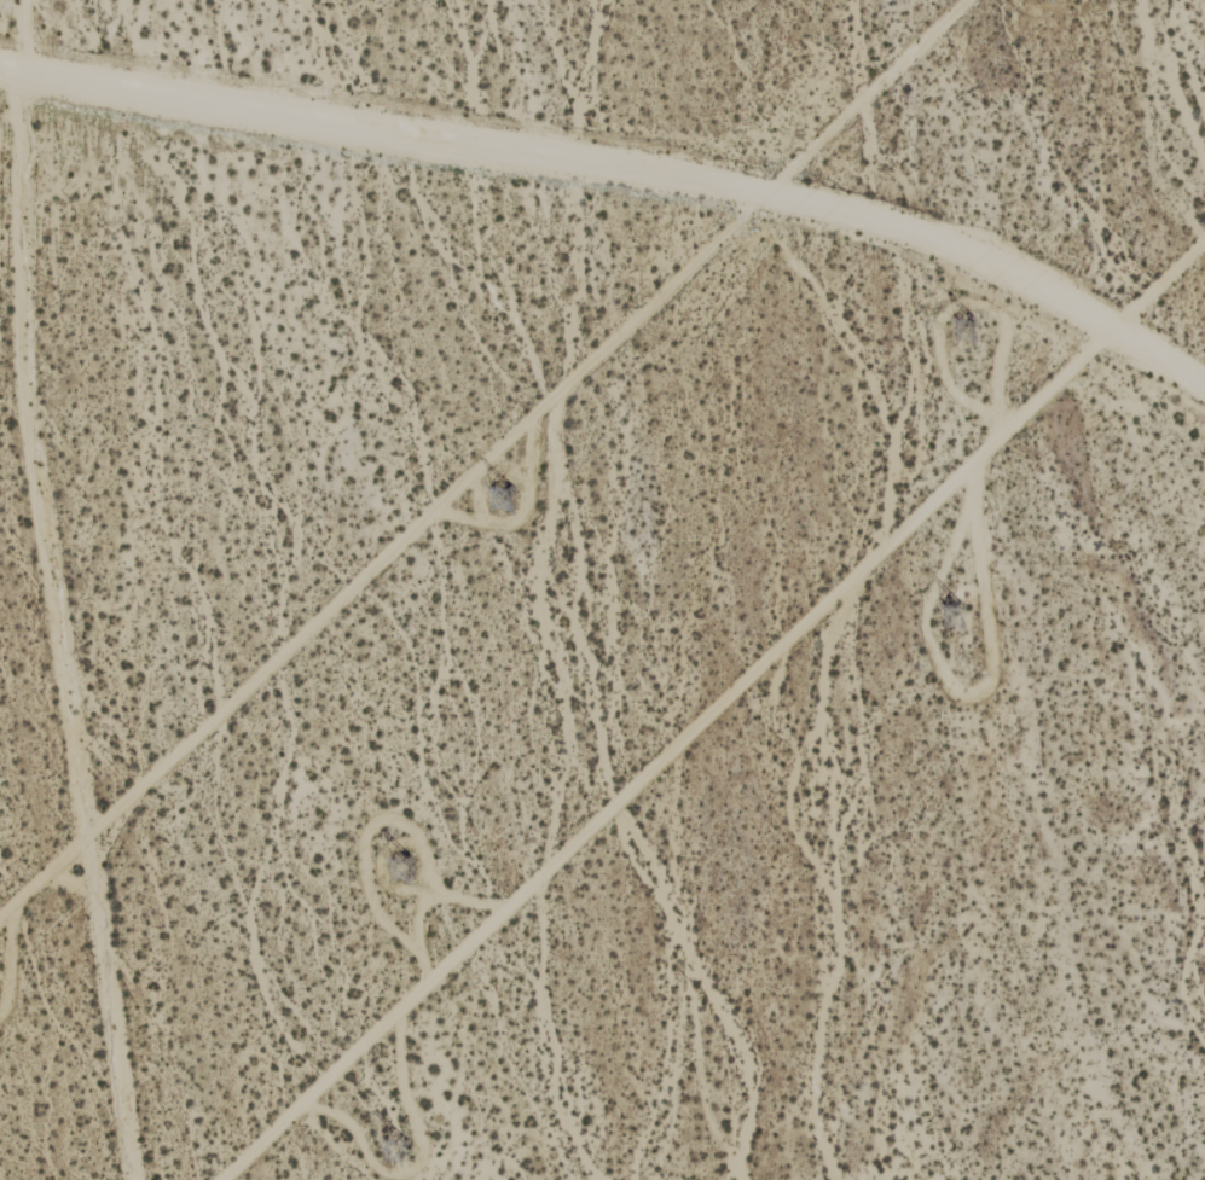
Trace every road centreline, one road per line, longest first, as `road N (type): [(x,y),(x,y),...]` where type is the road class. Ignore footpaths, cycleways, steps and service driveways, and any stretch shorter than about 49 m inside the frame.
road 1 (track): [(221,1179),(1204,239)]
road 2 (track): [(0,70),(775,193),(954,245),(1204,389)]

